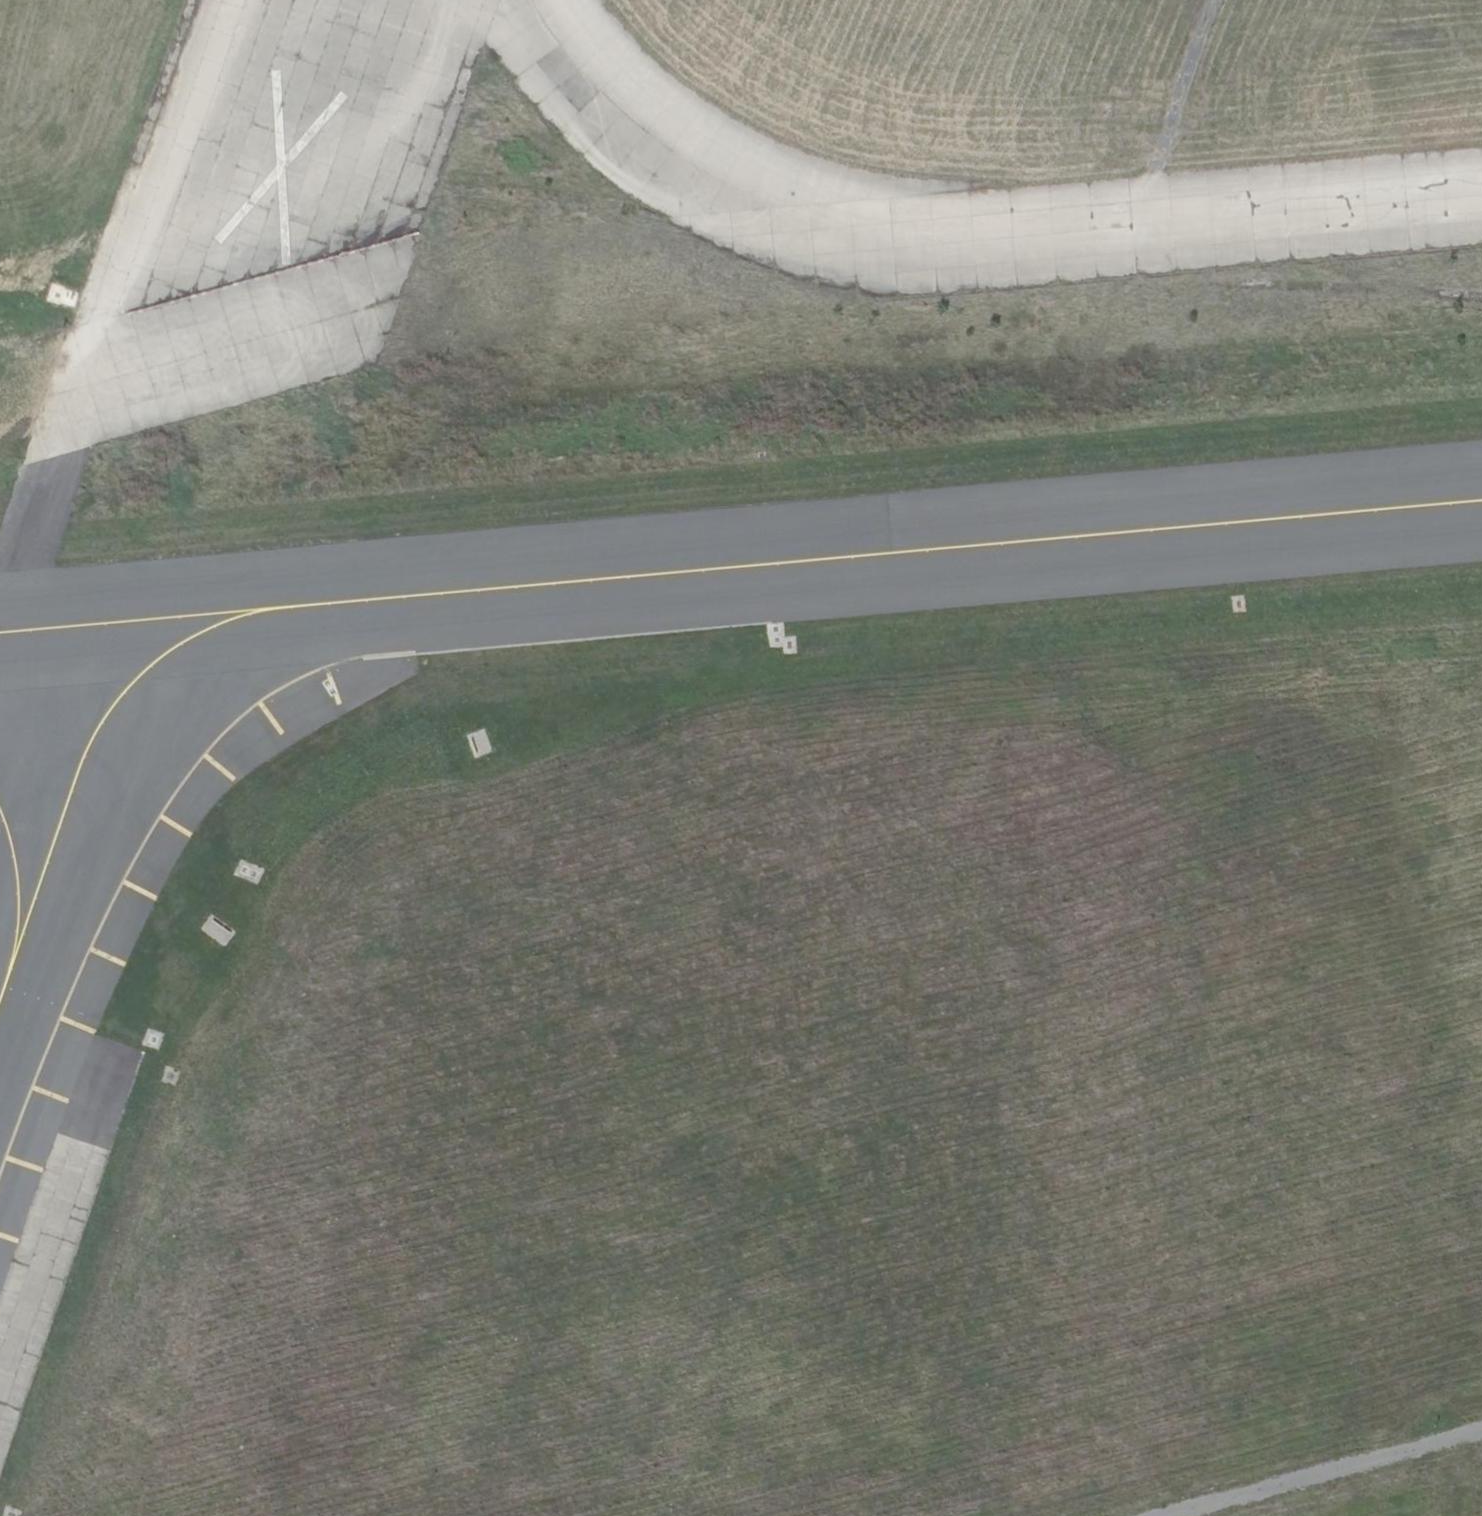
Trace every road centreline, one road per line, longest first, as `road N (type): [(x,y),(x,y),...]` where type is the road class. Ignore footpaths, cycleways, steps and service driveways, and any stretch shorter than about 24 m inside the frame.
road 1 (track): [(1481,1429),(1161,1515)]
road 2 (track): [(1214,0),(1155,174)]

